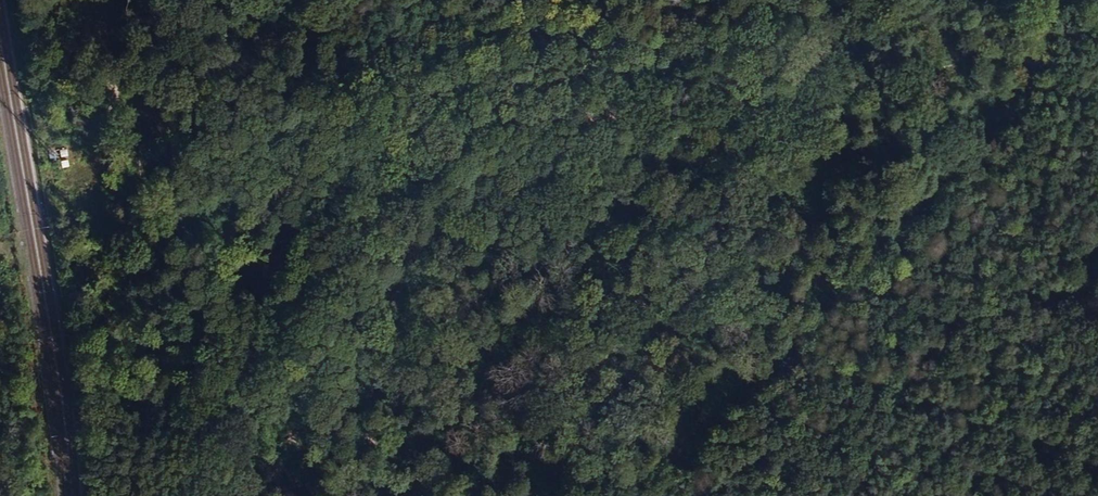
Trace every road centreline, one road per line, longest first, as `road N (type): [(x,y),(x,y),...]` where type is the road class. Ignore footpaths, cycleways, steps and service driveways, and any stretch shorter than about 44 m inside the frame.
road 1 (track): [(1037,31),(1024,75),(992,129),(635,495)]
road 2 (track): [(686,495),(686,445),(611,128)]

